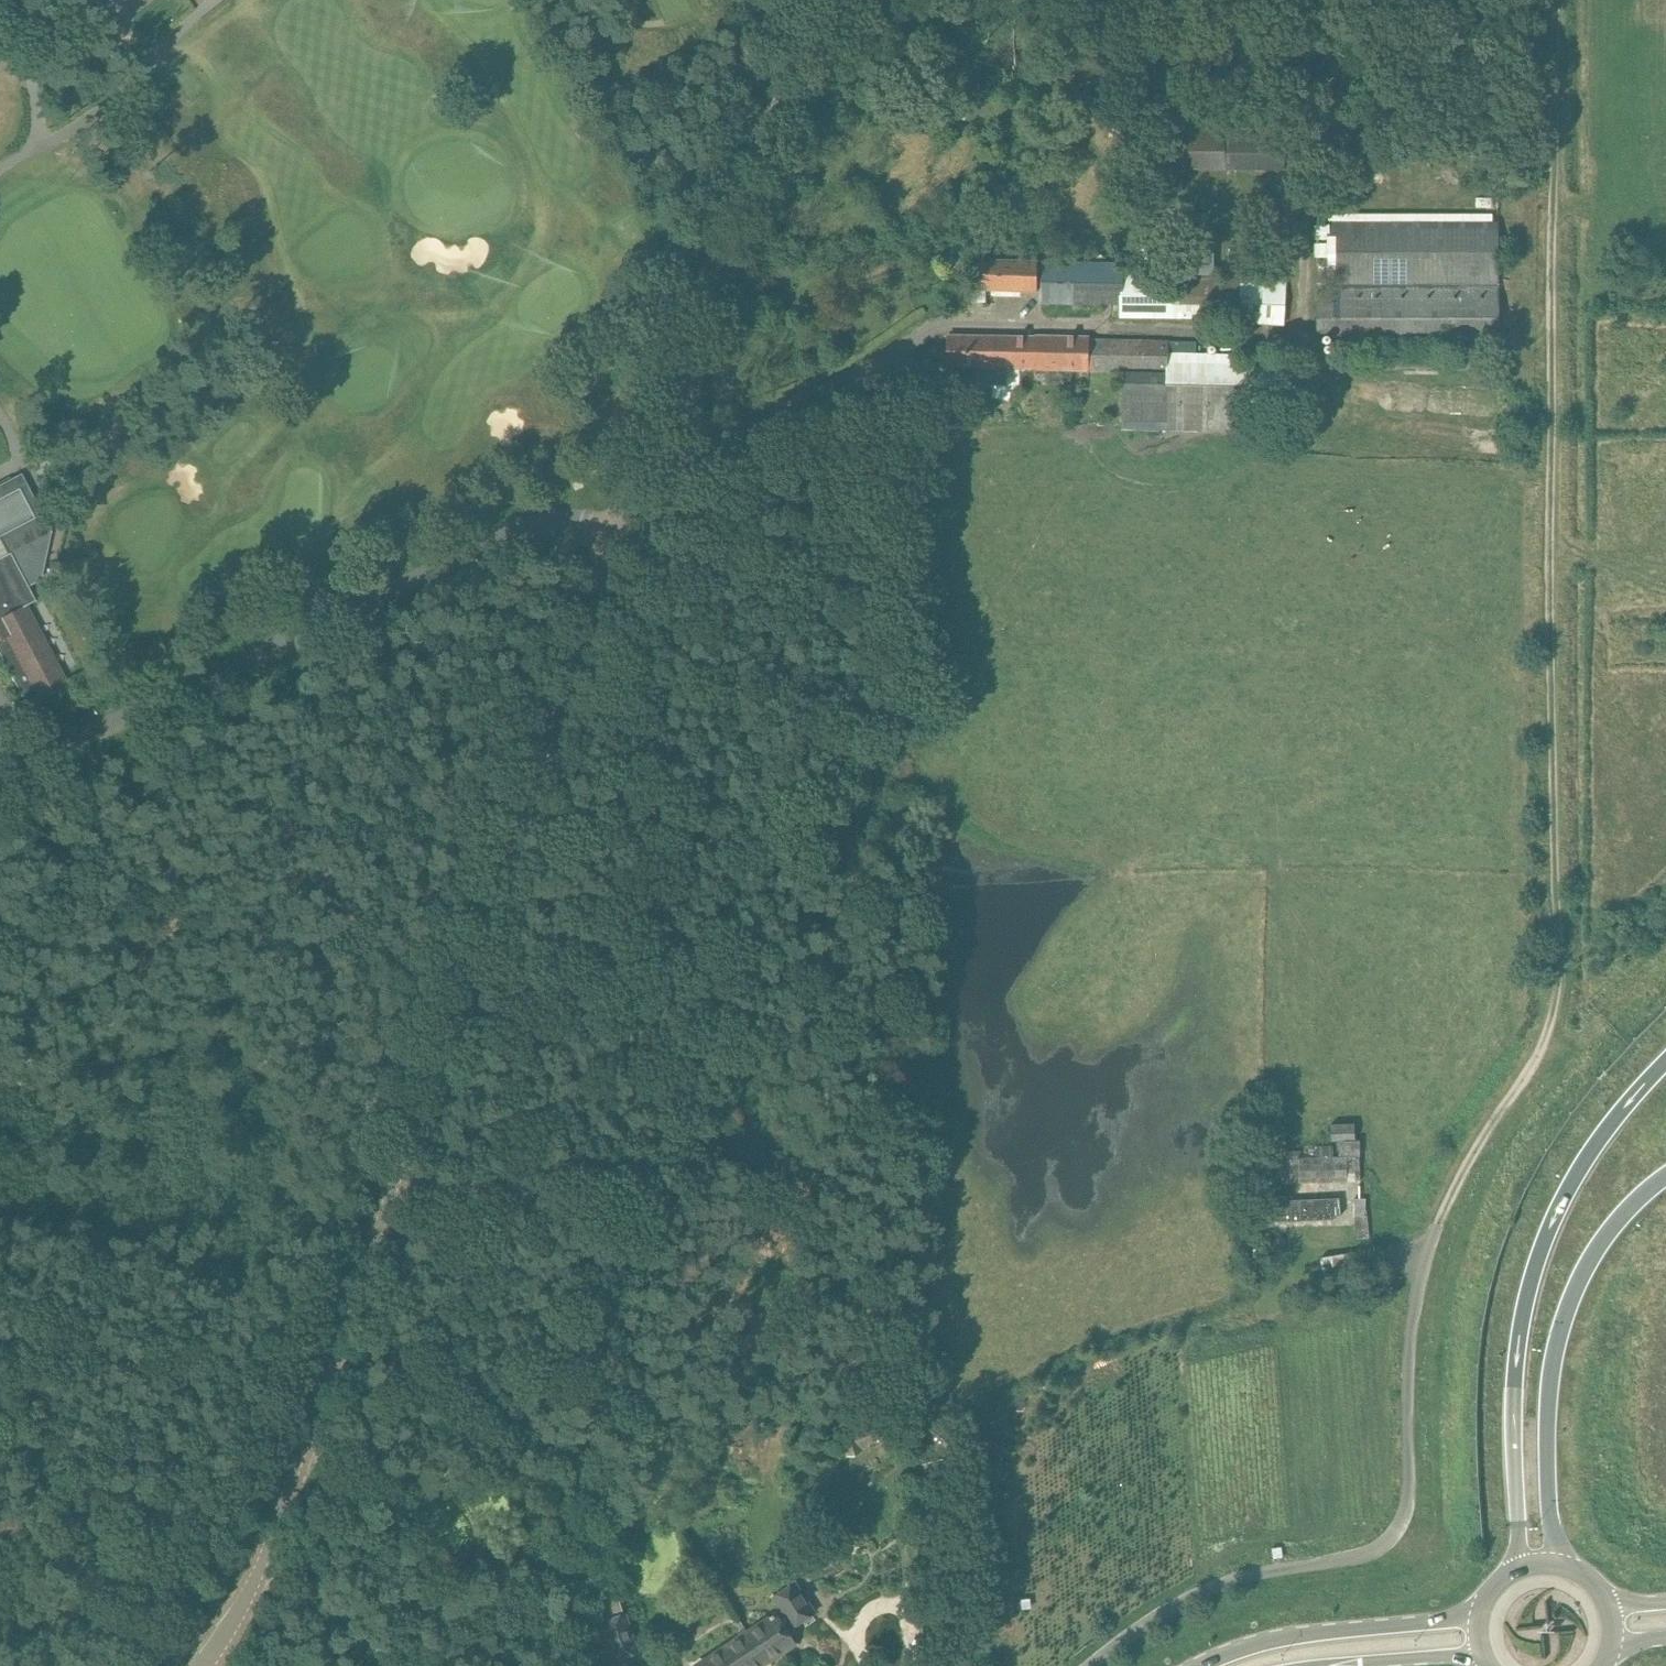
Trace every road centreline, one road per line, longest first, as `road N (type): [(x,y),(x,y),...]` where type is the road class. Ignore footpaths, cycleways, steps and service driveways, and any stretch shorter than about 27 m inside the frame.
road 1 (track): [(1439,1224),(1529,1067),(1556,992),(1552,0)]
road 2 (unclassified): [(195,1665),(262,1564),(619,537)]
road 3 (unclassified): [(0,772),(521,530),(579,522),(619,537)]
road 4 (unclassified): [(1439,1224),(1411,1339),(1410,1490),(1395,1536),(1371,1552),(1242,1577),(1193,1596),(1149,1621),(1097,1665)]
road 5 (unclassified): [(619,537),(804,0)]
road 6 (motorway): [(1665,1063),(1569,1183),(1532,1279),(1515,1379),(1519,1569)]
road 7 (motorway): [(1559,1565),(1550,1505),(1549,1396),(1564,1323),(1609,1230),(1665,1179)]
road 8 (secondary): [(1481,1613),(1290,1637),(1203,1665)]
road 9 (secondary): [(1334,1665),(1485,1659)]

